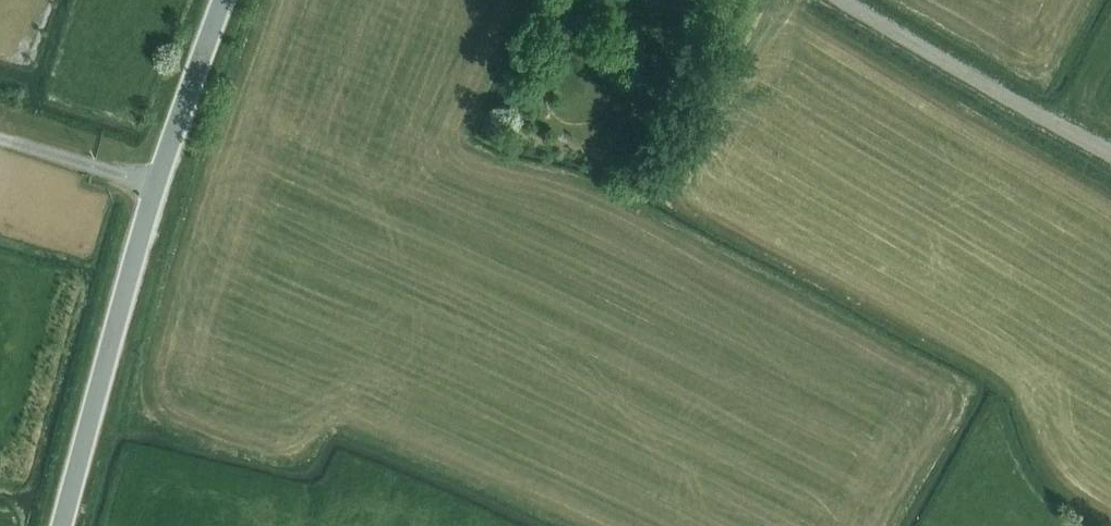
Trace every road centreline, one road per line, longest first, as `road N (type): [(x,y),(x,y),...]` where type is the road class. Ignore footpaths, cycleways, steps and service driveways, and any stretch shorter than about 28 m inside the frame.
road 1 (tertiary): [(62,525),(156,186),(223,0)]
road 2 (unclassified): [(853,0),(1110,153)]

